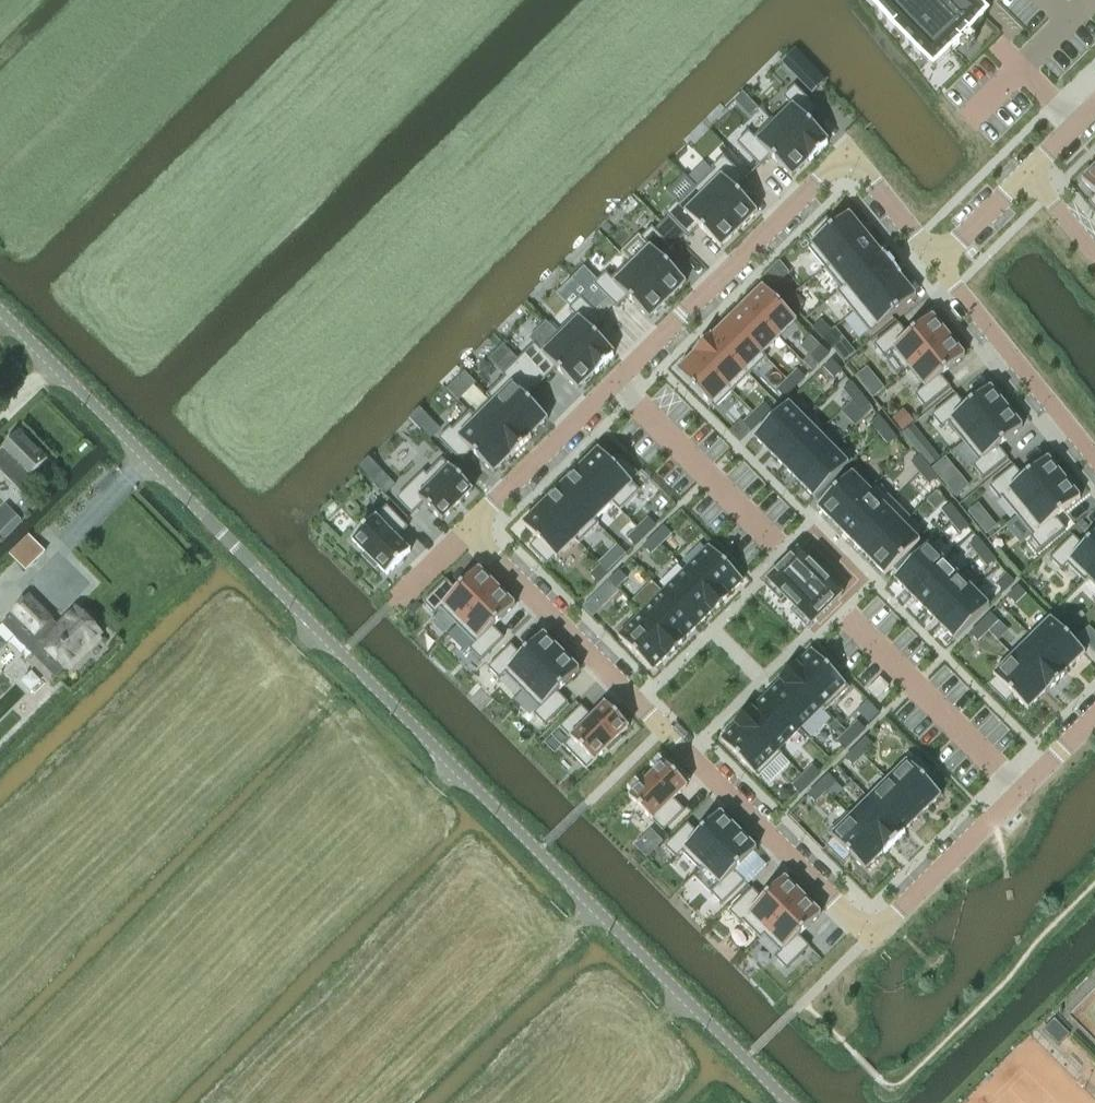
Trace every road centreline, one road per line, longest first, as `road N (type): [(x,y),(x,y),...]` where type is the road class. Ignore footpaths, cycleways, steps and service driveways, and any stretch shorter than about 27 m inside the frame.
road 1 (residential): [(467,531),(871,936)]
road 2 (unclassified): [(342,654),(0,311)]
road 3 (residential): [(848,154),(615,385)]
road 4 (unclassified): [(746,1059),(538,852)]
road 5 (unclassified): [(538,852),(342,654)]
road 6 (residential): [(840,610),(1020,796)]
road 7 (residential): [(1094,457),(936,261)]
road 8 (residential): [(615,385),(778,552)]
road 9 (residential): [(615,385),(467,531)]
road 10 (residential): [(1020,796),(871,936)]
road 11 (residential): [(848,154),(936,261)]
road 12 (residential): [(1029,181),(936,261)]

